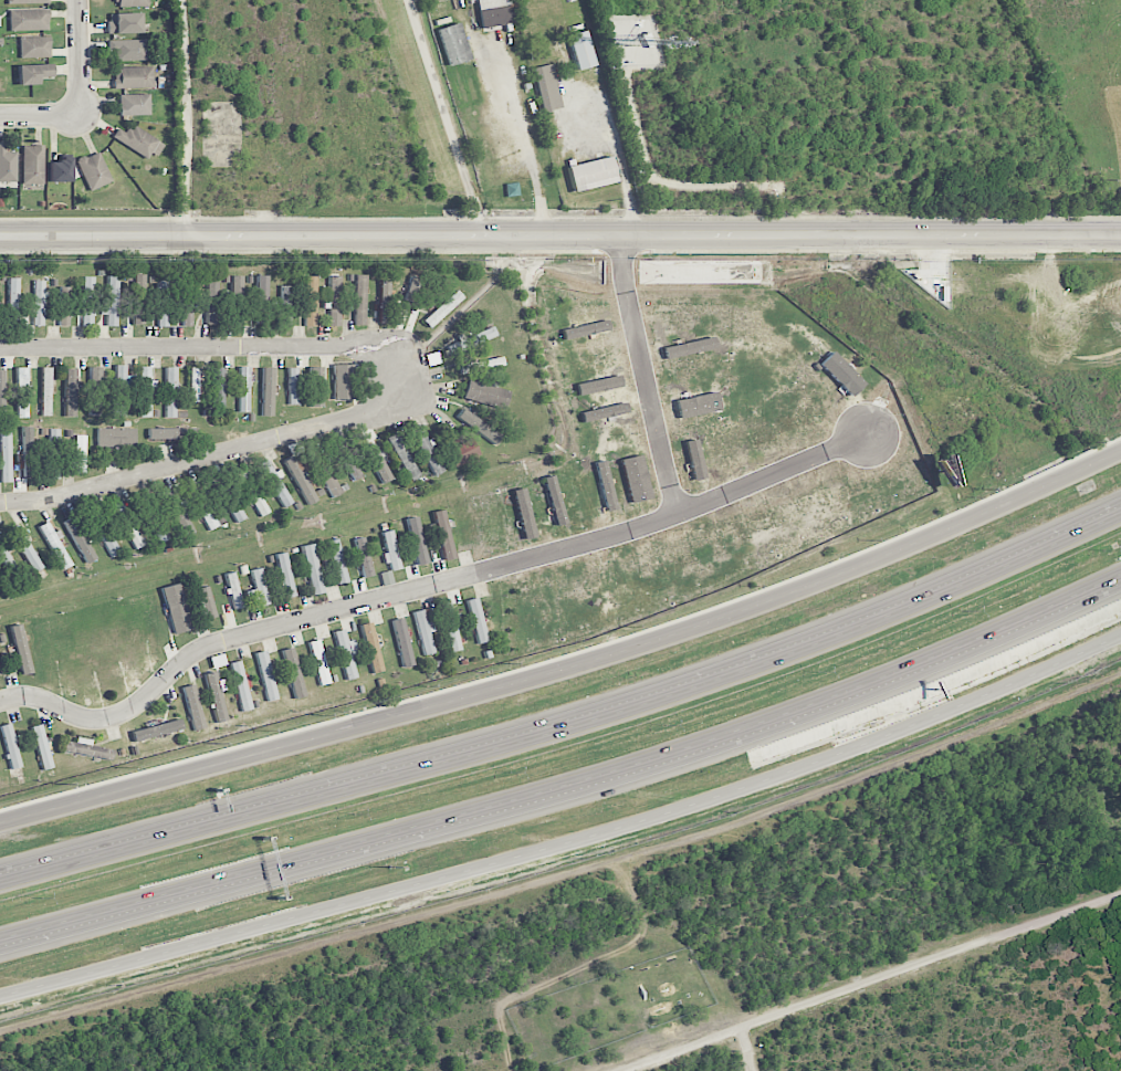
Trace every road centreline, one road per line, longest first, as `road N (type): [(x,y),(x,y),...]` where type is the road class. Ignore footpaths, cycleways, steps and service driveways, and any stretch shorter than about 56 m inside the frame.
road 1 (secondary): [(1120,453),(892,554),(631,649),(0,825)]
road 2 (motorway): [(1120,517),(848,636),(576,725),(0,884)]
road 3 (motorway): [(0,938),(666,755),(831,696),(1120,573)]
road 4 (residential): [(0,1034),(715,831),(1120,671)]
road 5 (secondary): [(0,993),(732,792),(914,725),(1120,634)]
road 6 (tertiary): [(0,238),(1120,234)]
road 7 (residential): [(1120,896),(626,1070)]
road 8 (residential): [(0,702),(34,697),(77,717),(106,720),(138,704),(216,641),(481,574)]
road 9 (residential): [(0,347),(392,346),(407,402)]
road 10 (residential): [(407,402),(56,497),(0,503)]
road 11 (residential): [(481,574),(684,516),(868,438)]
road 12 (residential): [(616,237),(654,429),(684,516)]

